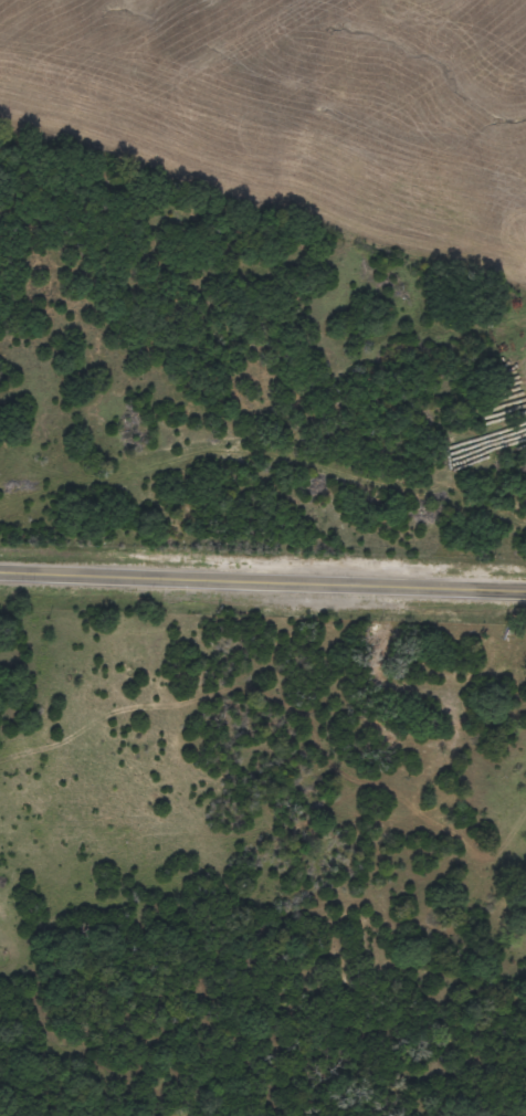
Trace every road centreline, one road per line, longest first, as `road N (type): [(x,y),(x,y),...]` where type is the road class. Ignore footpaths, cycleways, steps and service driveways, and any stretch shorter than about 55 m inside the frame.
road 1 (secondary): [(525,592),(0,574)]

